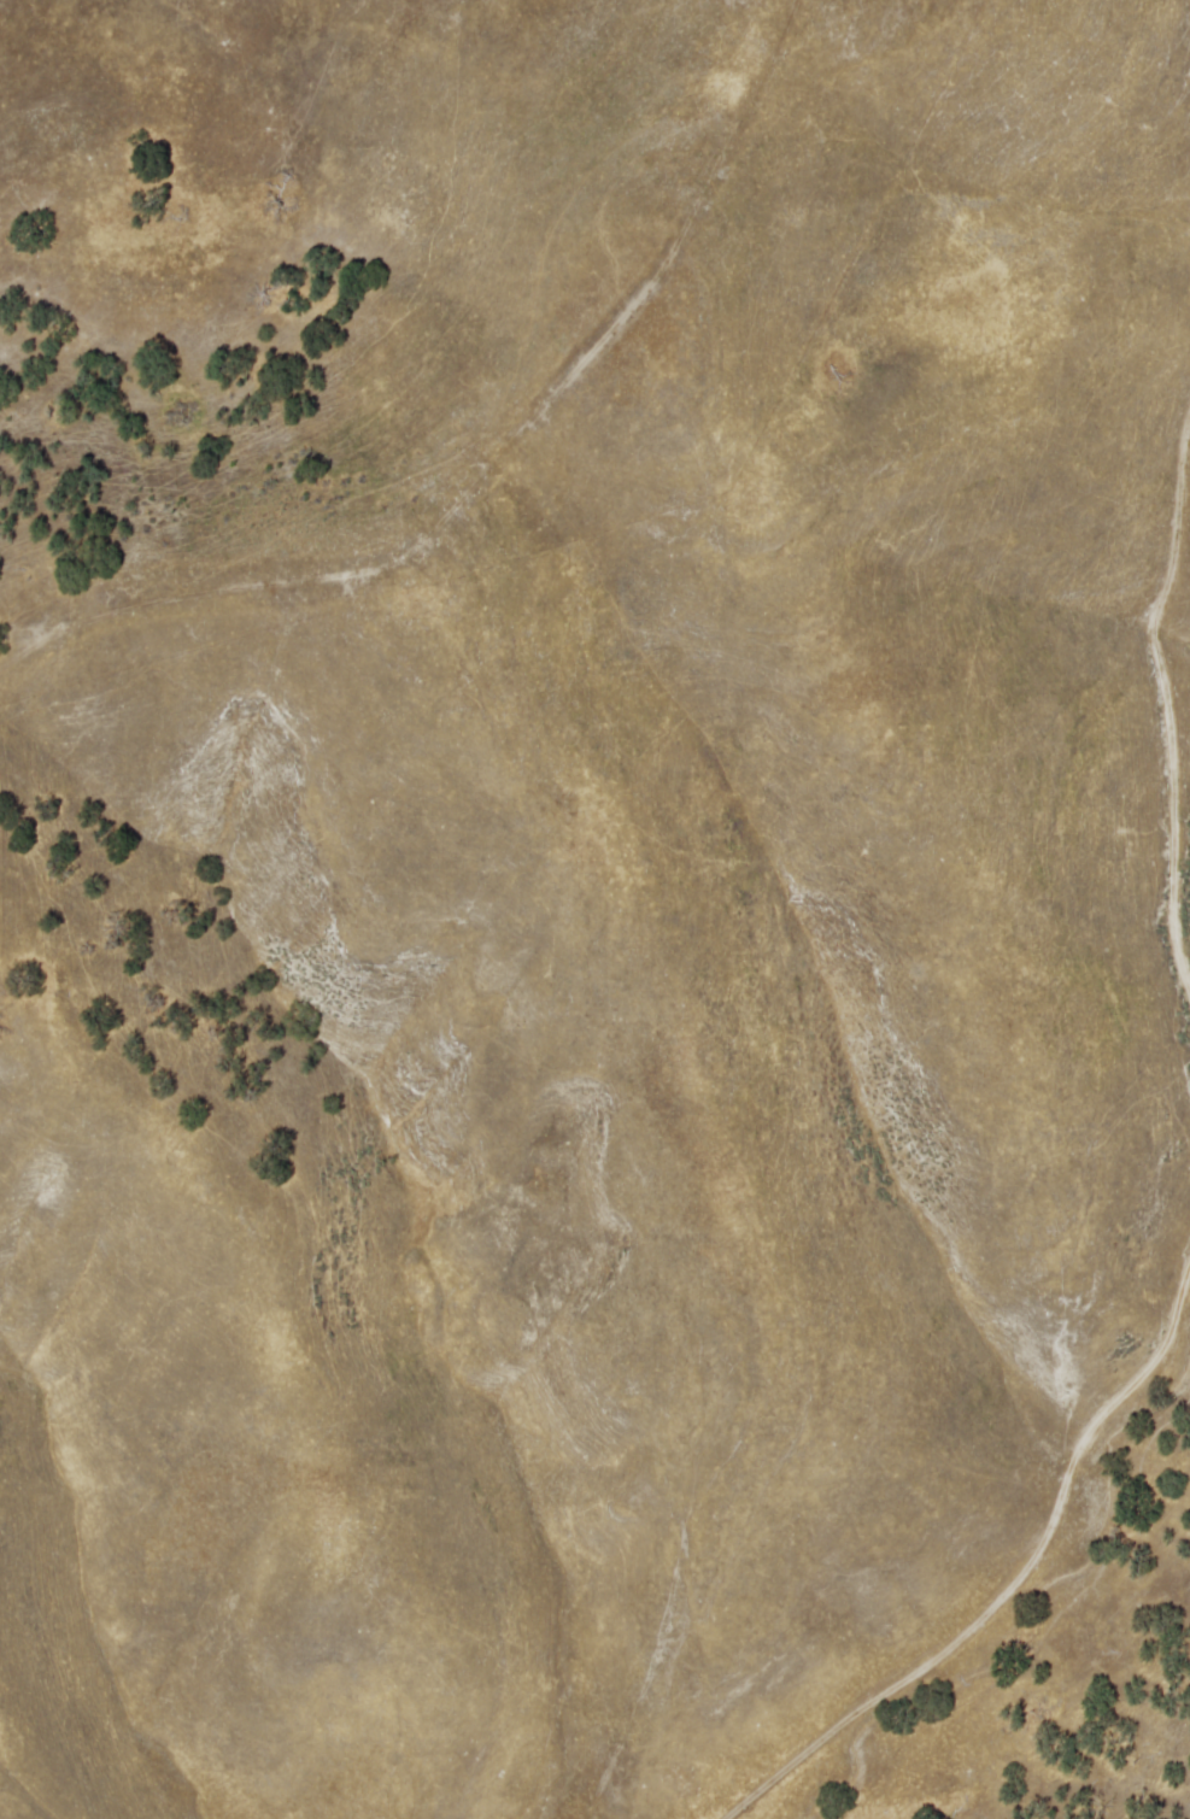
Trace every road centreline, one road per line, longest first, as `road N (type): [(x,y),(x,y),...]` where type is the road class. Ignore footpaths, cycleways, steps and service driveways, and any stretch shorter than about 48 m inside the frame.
road 1 (residential): [(732,1818),(944,1651),(1014,1585),(1050,1528),(1084,1438),(1157,1360),(1189,1260)]
road 2 (track): [(1189,988),(1176,938),(1176,780),(1167,690),(1154,646),(1173,562),(1189,414)]

